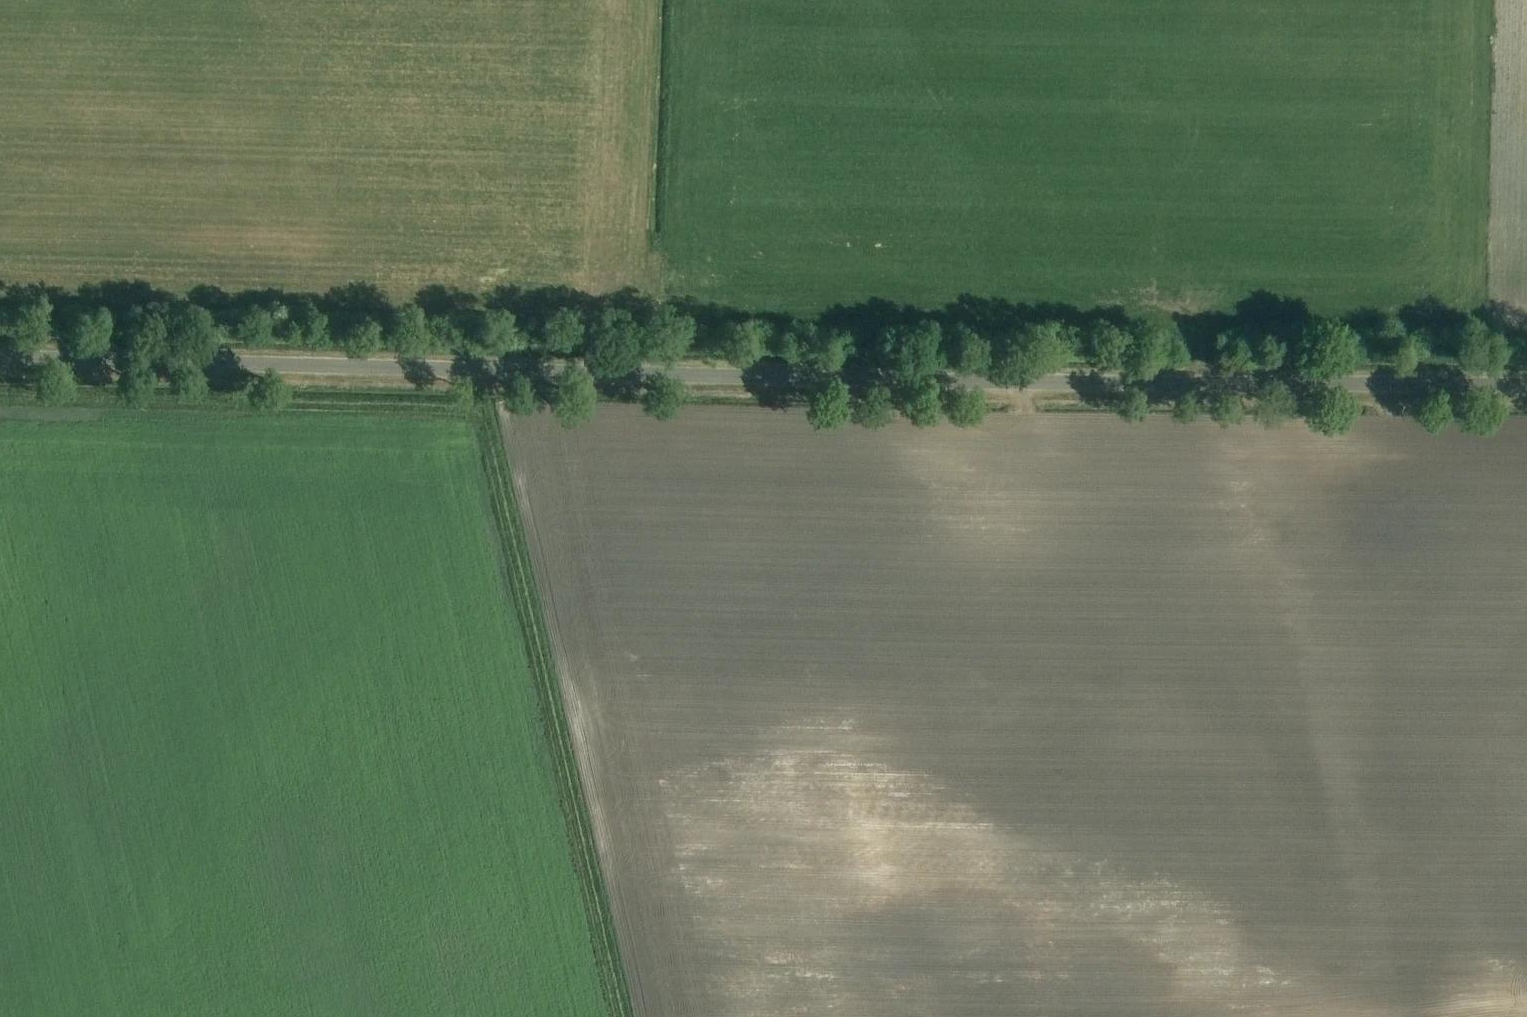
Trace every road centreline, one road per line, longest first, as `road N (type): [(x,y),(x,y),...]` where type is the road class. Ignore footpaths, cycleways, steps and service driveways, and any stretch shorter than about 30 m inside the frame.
road 1 (unclassified): [(1526,388),(0,356)]

